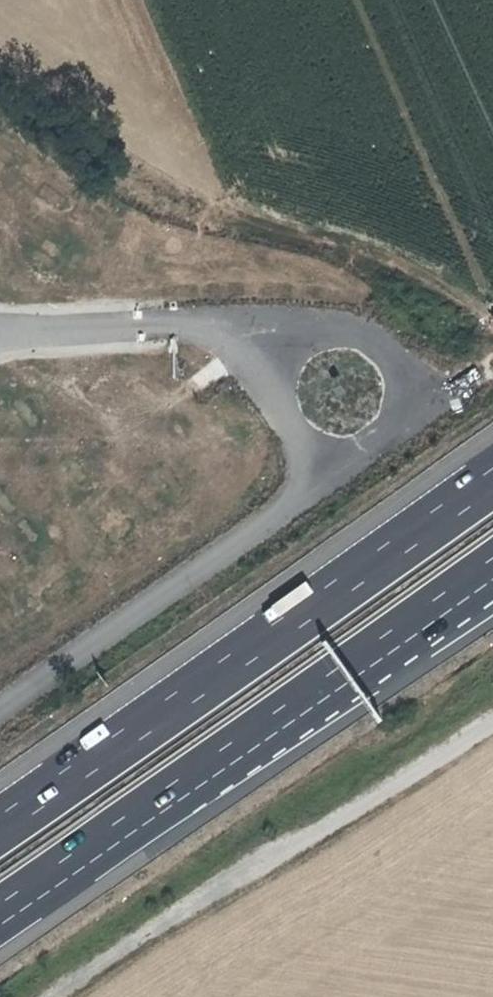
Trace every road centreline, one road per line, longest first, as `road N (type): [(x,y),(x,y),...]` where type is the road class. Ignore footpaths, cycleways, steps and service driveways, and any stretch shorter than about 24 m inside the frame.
road 1 (motorway): [(0,916),(492,571)]
road 2 (motorway): [(492,487),(0,832)]
road 3 (unclassified): [(492,373),(0,715)]
road 4 (unclassified): [(41,996),(492,714)]

